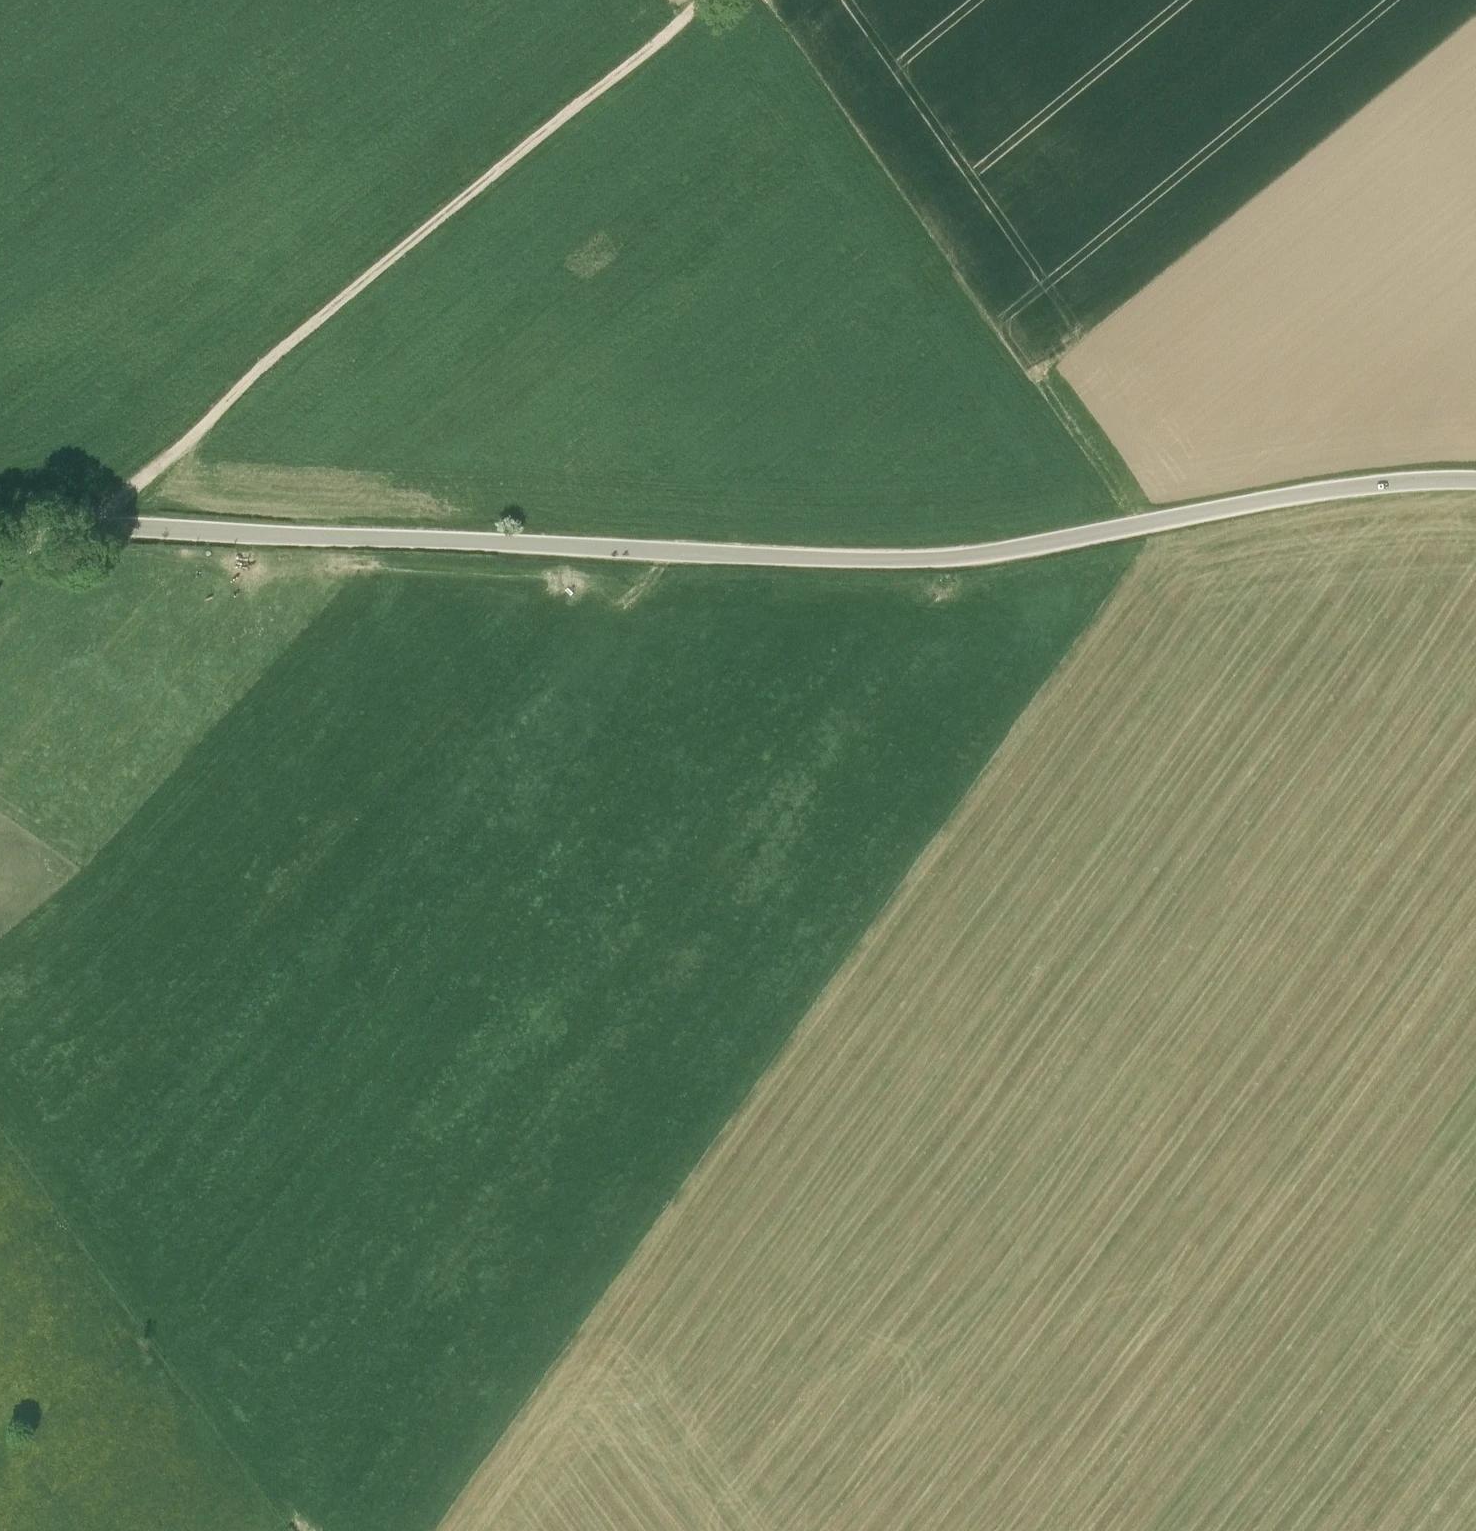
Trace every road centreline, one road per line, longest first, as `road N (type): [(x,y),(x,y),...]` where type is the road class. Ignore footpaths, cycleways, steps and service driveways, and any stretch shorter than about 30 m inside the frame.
road 1 (tertiary): [(1475,479),(1362,484),(941,557),(112,526),(65,531),(0,553)]
road 2 (track): [(703,0),(309,326),(91,528)]

